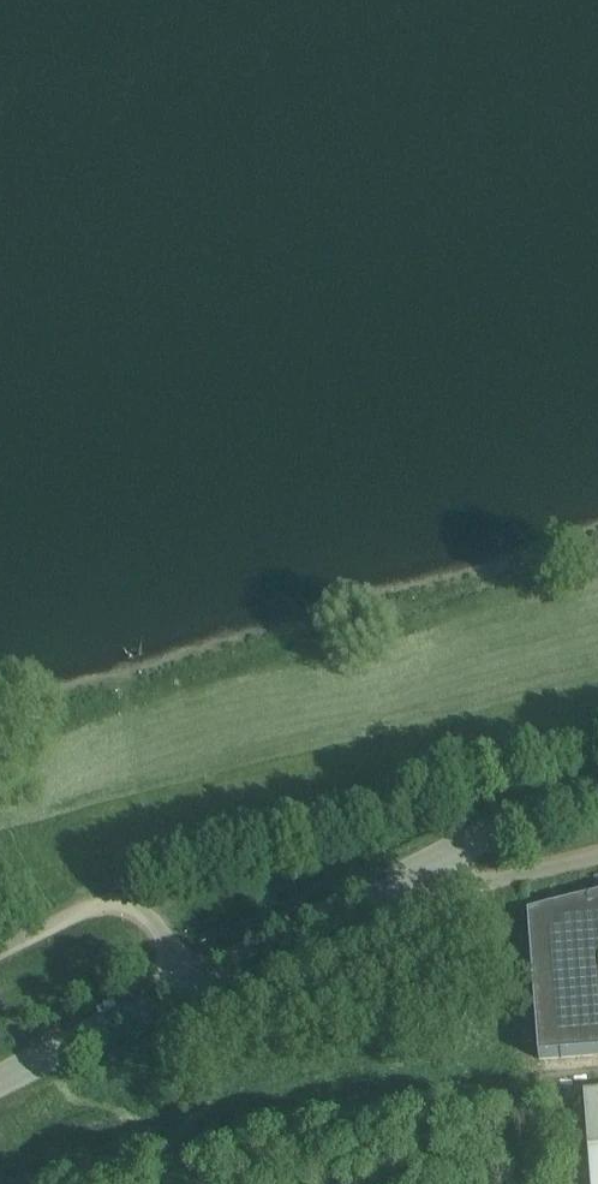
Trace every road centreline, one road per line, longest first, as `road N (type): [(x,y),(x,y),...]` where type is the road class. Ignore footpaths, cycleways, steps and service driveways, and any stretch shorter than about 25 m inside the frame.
road 1 (tertiary): [(190,982),(597,785)]
road 2 (unclassified): [(190,982),(138,904),(99,902),(0,951)]
road 3 (tertiary): [(0,1083),(190,982)]

